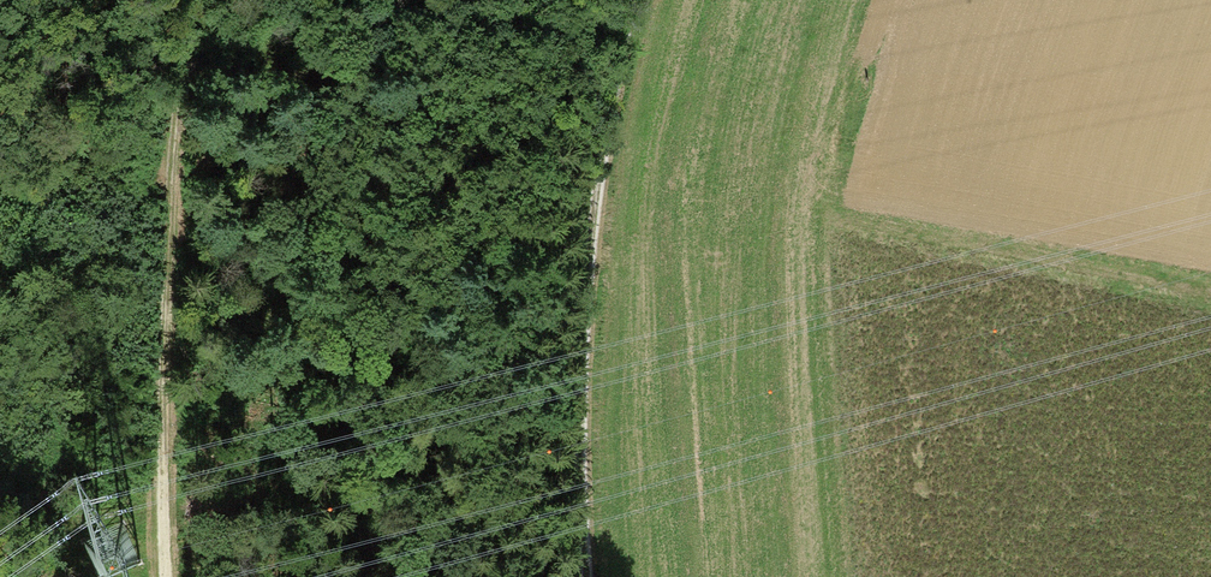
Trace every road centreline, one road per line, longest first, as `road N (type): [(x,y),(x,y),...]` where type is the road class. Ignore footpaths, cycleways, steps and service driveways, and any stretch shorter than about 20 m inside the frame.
road 1 (track): [(625,0),(597,115),(571,540),(576,576)]
road 2 (track): [(161,576),(157,261),(191,0)]
road 3 (track): [(857,232),(1210,299)]

